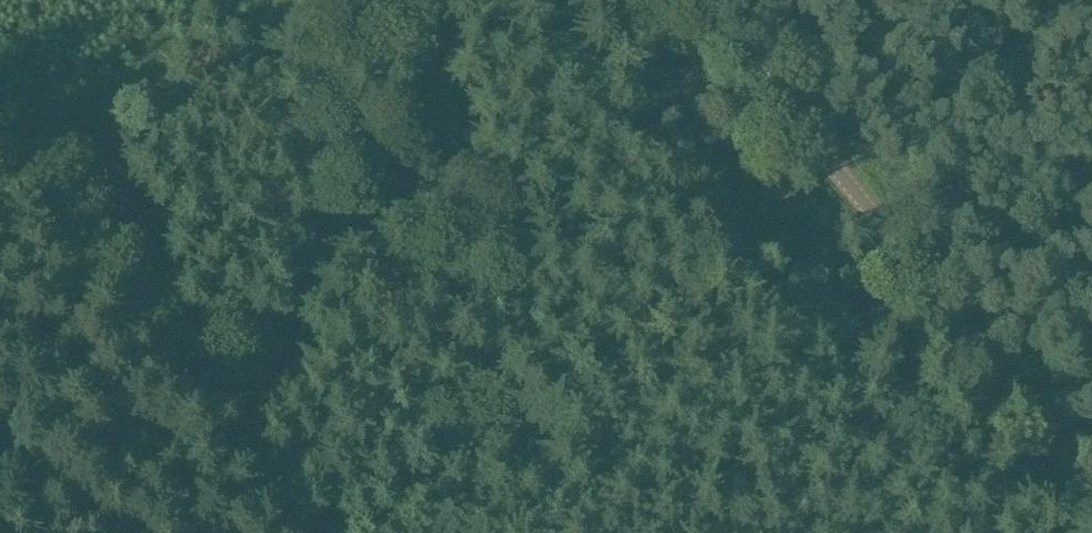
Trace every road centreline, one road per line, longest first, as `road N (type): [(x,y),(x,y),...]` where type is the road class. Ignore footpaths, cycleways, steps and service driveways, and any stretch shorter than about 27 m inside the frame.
road 1 (tertiary): [(1091,495),(681,0)]

